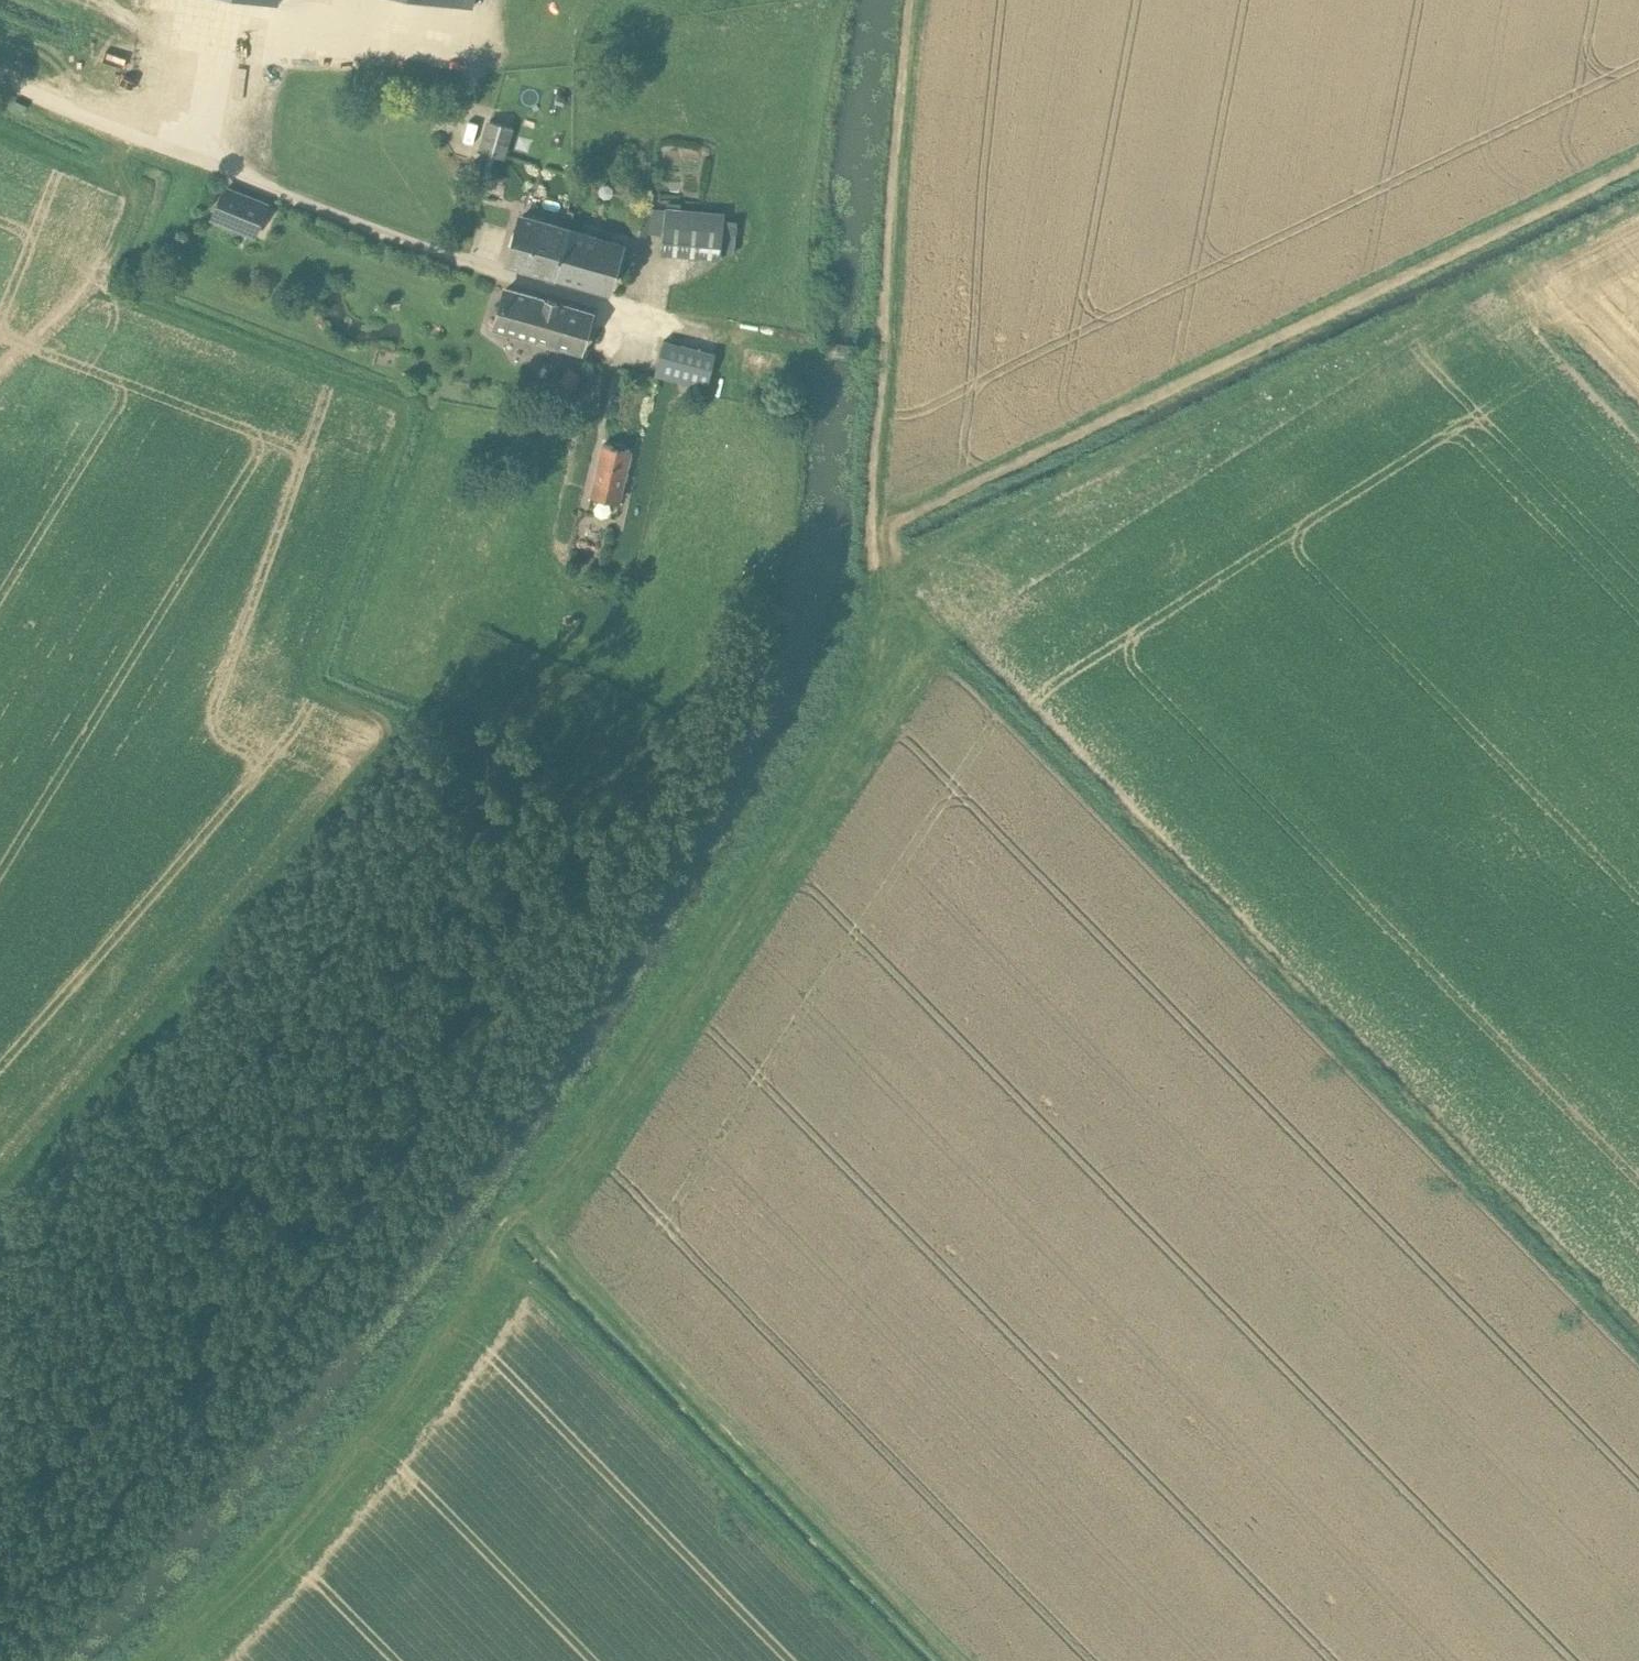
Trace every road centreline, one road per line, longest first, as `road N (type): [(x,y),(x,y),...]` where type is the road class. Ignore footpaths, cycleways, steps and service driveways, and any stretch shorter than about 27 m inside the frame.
road 1 (unclassified): [(583,297),(237,187),(0,82)]

